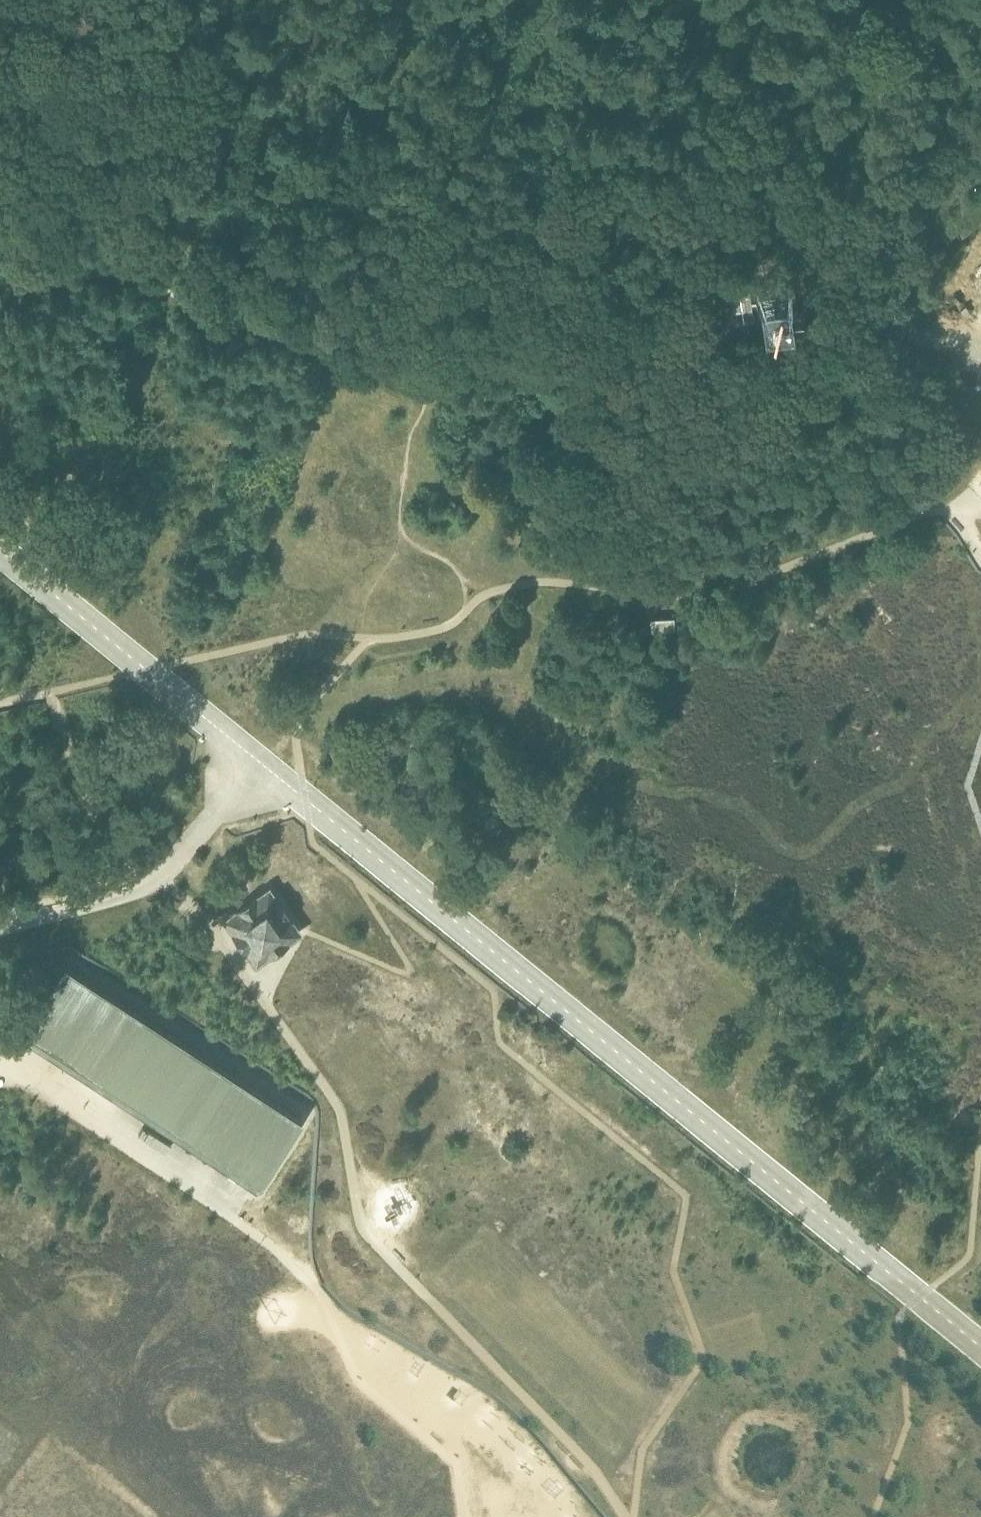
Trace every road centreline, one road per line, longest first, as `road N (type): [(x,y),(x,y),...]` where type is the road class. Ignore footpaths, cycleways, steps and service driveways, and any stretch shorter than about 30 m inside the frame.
road 1 (unclassified): [(980,1350),(259,761)]

